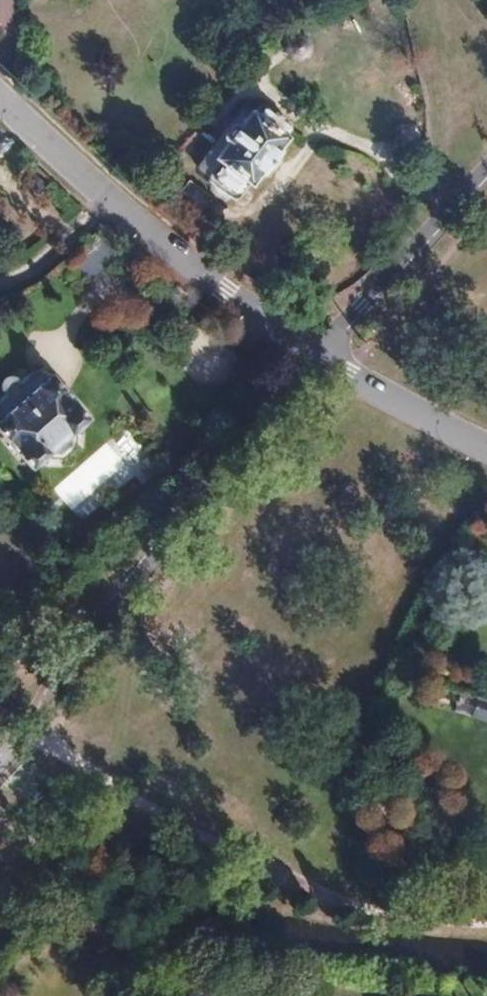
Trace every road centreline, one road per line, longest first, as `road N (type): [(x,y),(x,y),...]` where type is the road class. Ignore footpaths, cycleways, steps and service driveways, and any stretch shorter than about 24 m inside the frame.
road 1 (residential): [(0,755),(317,356)]
road 2 (residential): [(0,98),(67,167),(317,356)]
road 3 (residential): [(486,177),(317,356)]
road 4 (residential): [(317,356),(486,453)]

